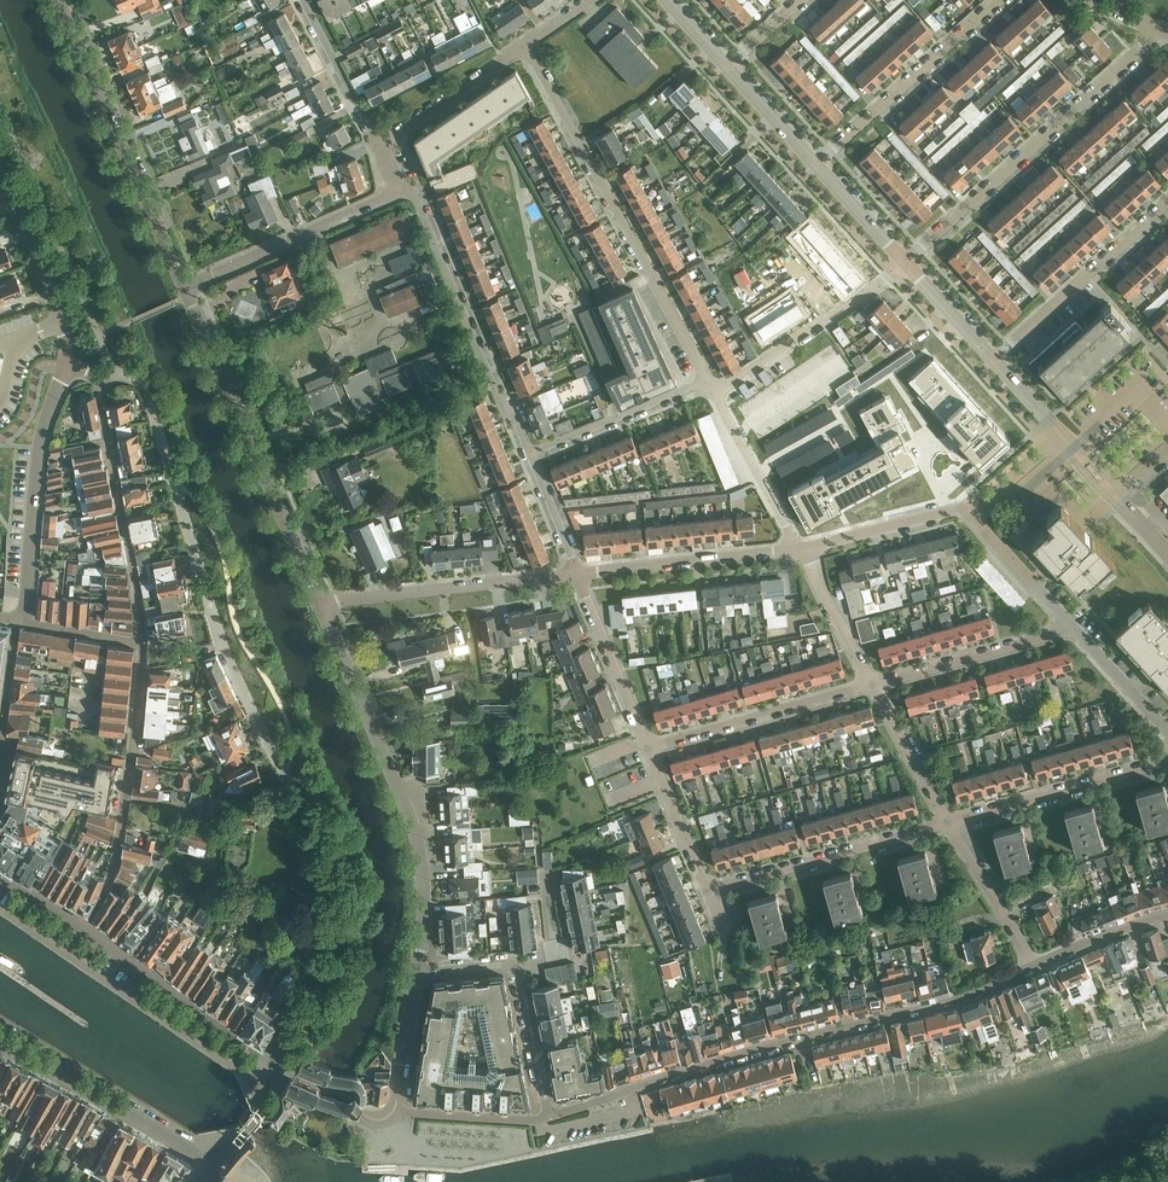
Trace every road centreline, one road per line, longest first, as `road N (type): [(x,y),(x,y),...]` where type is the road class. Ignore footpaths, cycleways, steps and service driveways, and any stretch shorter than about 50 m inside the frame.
road 1 (residential): [(269,1058),(328,935),(338,869),(214,623),(148,395),(114,374)]
road 2 (residential): [(550,1116),(796,1039),(946,1003),(1034,965)]
road 3 (residential): [(417,974),(420,855),(323,606)]
road 4 (residential): [(705,379),(526,45)]
road 5 (residential): [(323,606),(185,286)]
road 6 (residential): [(904,262),(1159,31)]
road 7 (residential): [(269,1058),(0,876)]
road 8 (residential): [(185,286),(59,0)]
road 9 (residential): [(532,456),(412,197),(394,192)]
road 10 (residential): [(141,642),(95,373)]
road 11 (residential): [(19,621),(40,439),(69,363)]
road 12 (residential): [(576,576),(323,606)]
road 13 (residential): [(710,897),(947,823)]
road 14 (residential): [(0,1043),(178,1144),(209,1170)]
road 15 (residential): [(818,165),(999,0)]
road 16 (residential): [(646,750),(872,685)]
road 17 (residential): [(994,358),(1167,201)]
road 18 (residential): [(714,393),(904,262)]
road 19 (residential): [(185,286),(394,192)]
road 20 (residential): [(947,823),(1167,759)]
road 21 (residential): [(802,548),(576,576)]
road 22 (residential): [(872,685),(1073,627)]
road 23 (residential): [(0,172),(55,301),(69,363)]
road 24 (residential): [(532,456),(705,379)]
road 25 (residential): [(646,750),(576,576)]
road 26 (residential): [(976,507),(802,548)]
road 27 (residential): [(802,548),(714,393)]
road 28 (residential): [(382,143),(526,45)]
road 29 (residential): [(1034,965),(947,823)]
road 30 (residential): [(382,143),(299,0)]
road 31 (residential): [(710,897),(646,750)]
road 32 (residential): [(947,823),(872,685)]
road 33 (residential): [(550,1116),(393,1112)]
road 34 (residential): [(976,507),(982,525),(1073,627)]
road 35 (residential): [(872,685),(802,548)]
road 36 (residential): [(520,967),(550,1116)]
road 37 (residential): [(393,1112),(371,1120),(348,1096),(269,1058)]
road 38 (residential): [(1034,965),(1167,915)]
road 39 (residential): [(1073,627),(1167,731)]
road 40 (residential): [(393,1112),(417,974)]
road 41 (tertiary): [(994,358),(904,262)]
road 42 (tertiary): [(818,165),(731,67)]
road 43 (tertiary): [(904,262),(818,165)]
road 44 (residential): [(576,576),(532,456)]
road 45 (residential): [(141,642),(19,621)]

